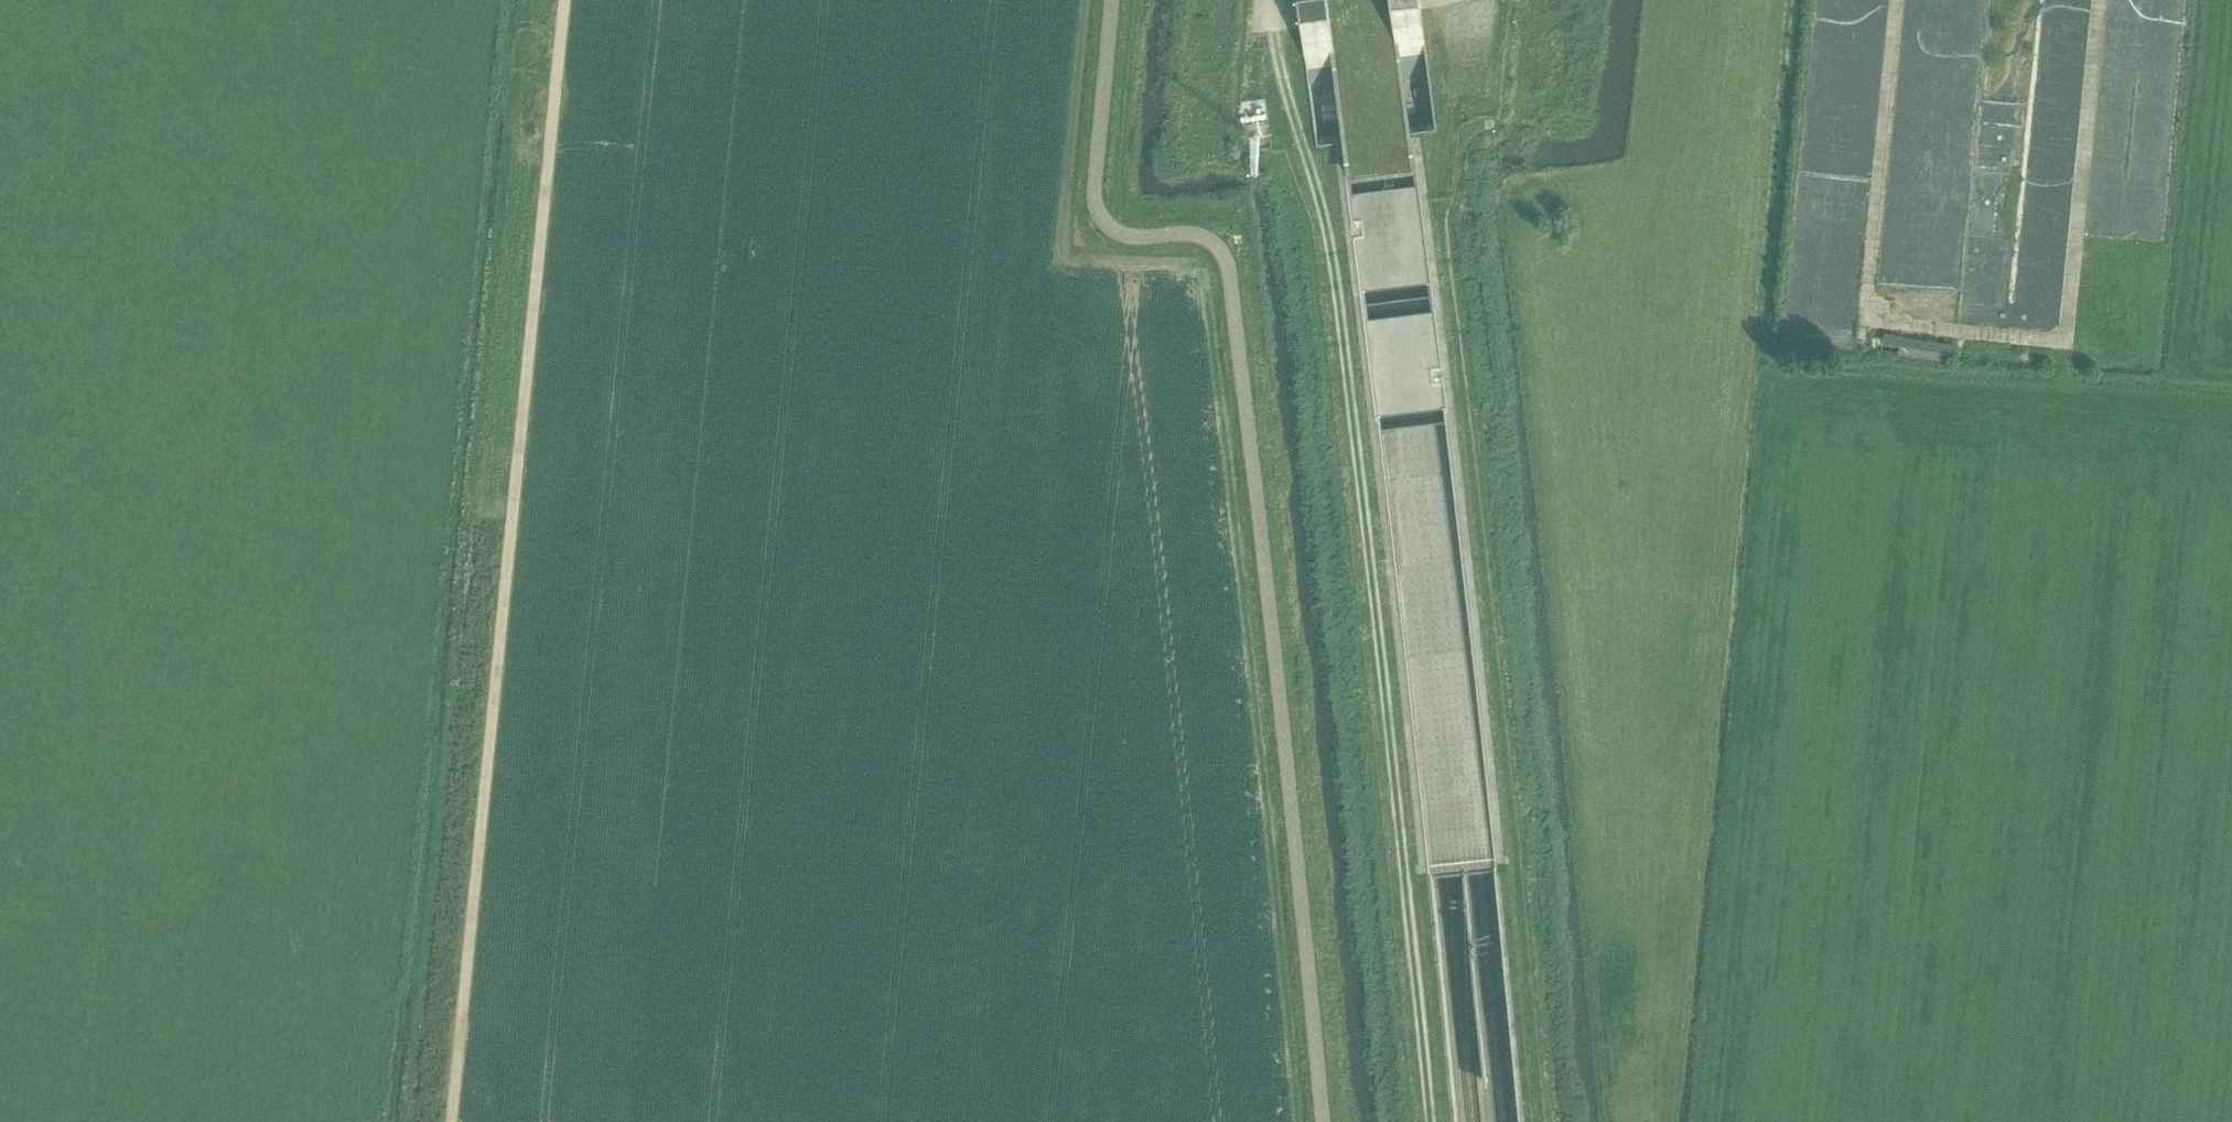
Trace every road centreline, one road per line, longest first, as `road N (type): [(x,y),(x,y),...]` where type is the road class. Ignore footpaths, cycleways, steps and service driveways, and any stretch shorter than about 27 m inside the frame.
road 1 (track): [(1276,31),(1329,249),(1429,1121)]
road 2 (track): [(1542,1121),(1495,617),(1439,182),(1462,60)]
road 3 (track): [(1865,323),(1897,0)]

